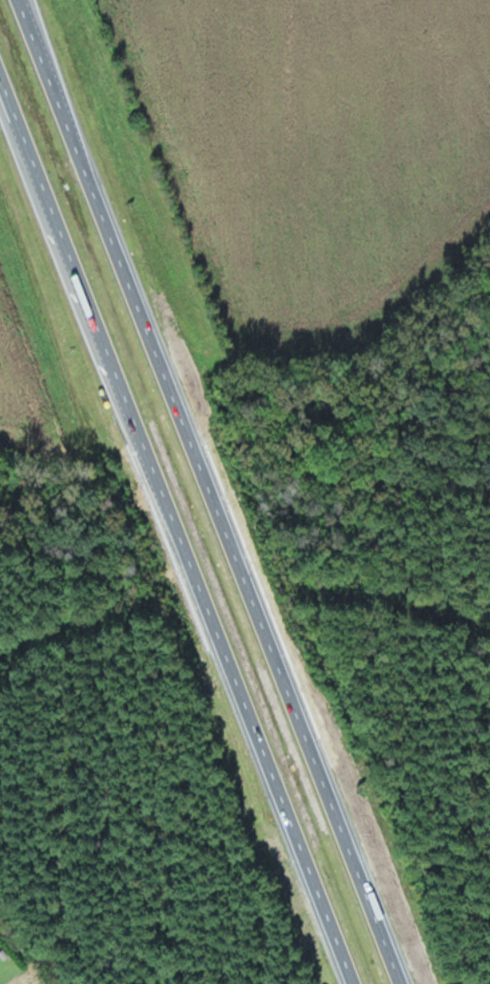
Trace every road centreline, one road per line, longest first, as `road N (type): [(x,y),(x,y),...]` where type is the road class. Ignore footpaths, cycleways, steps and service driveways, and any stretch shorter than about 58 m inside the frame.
road 1 (motorway): [(411,983),(19,0)]
road 2 (motorway): [(0,83),(352,983)]

